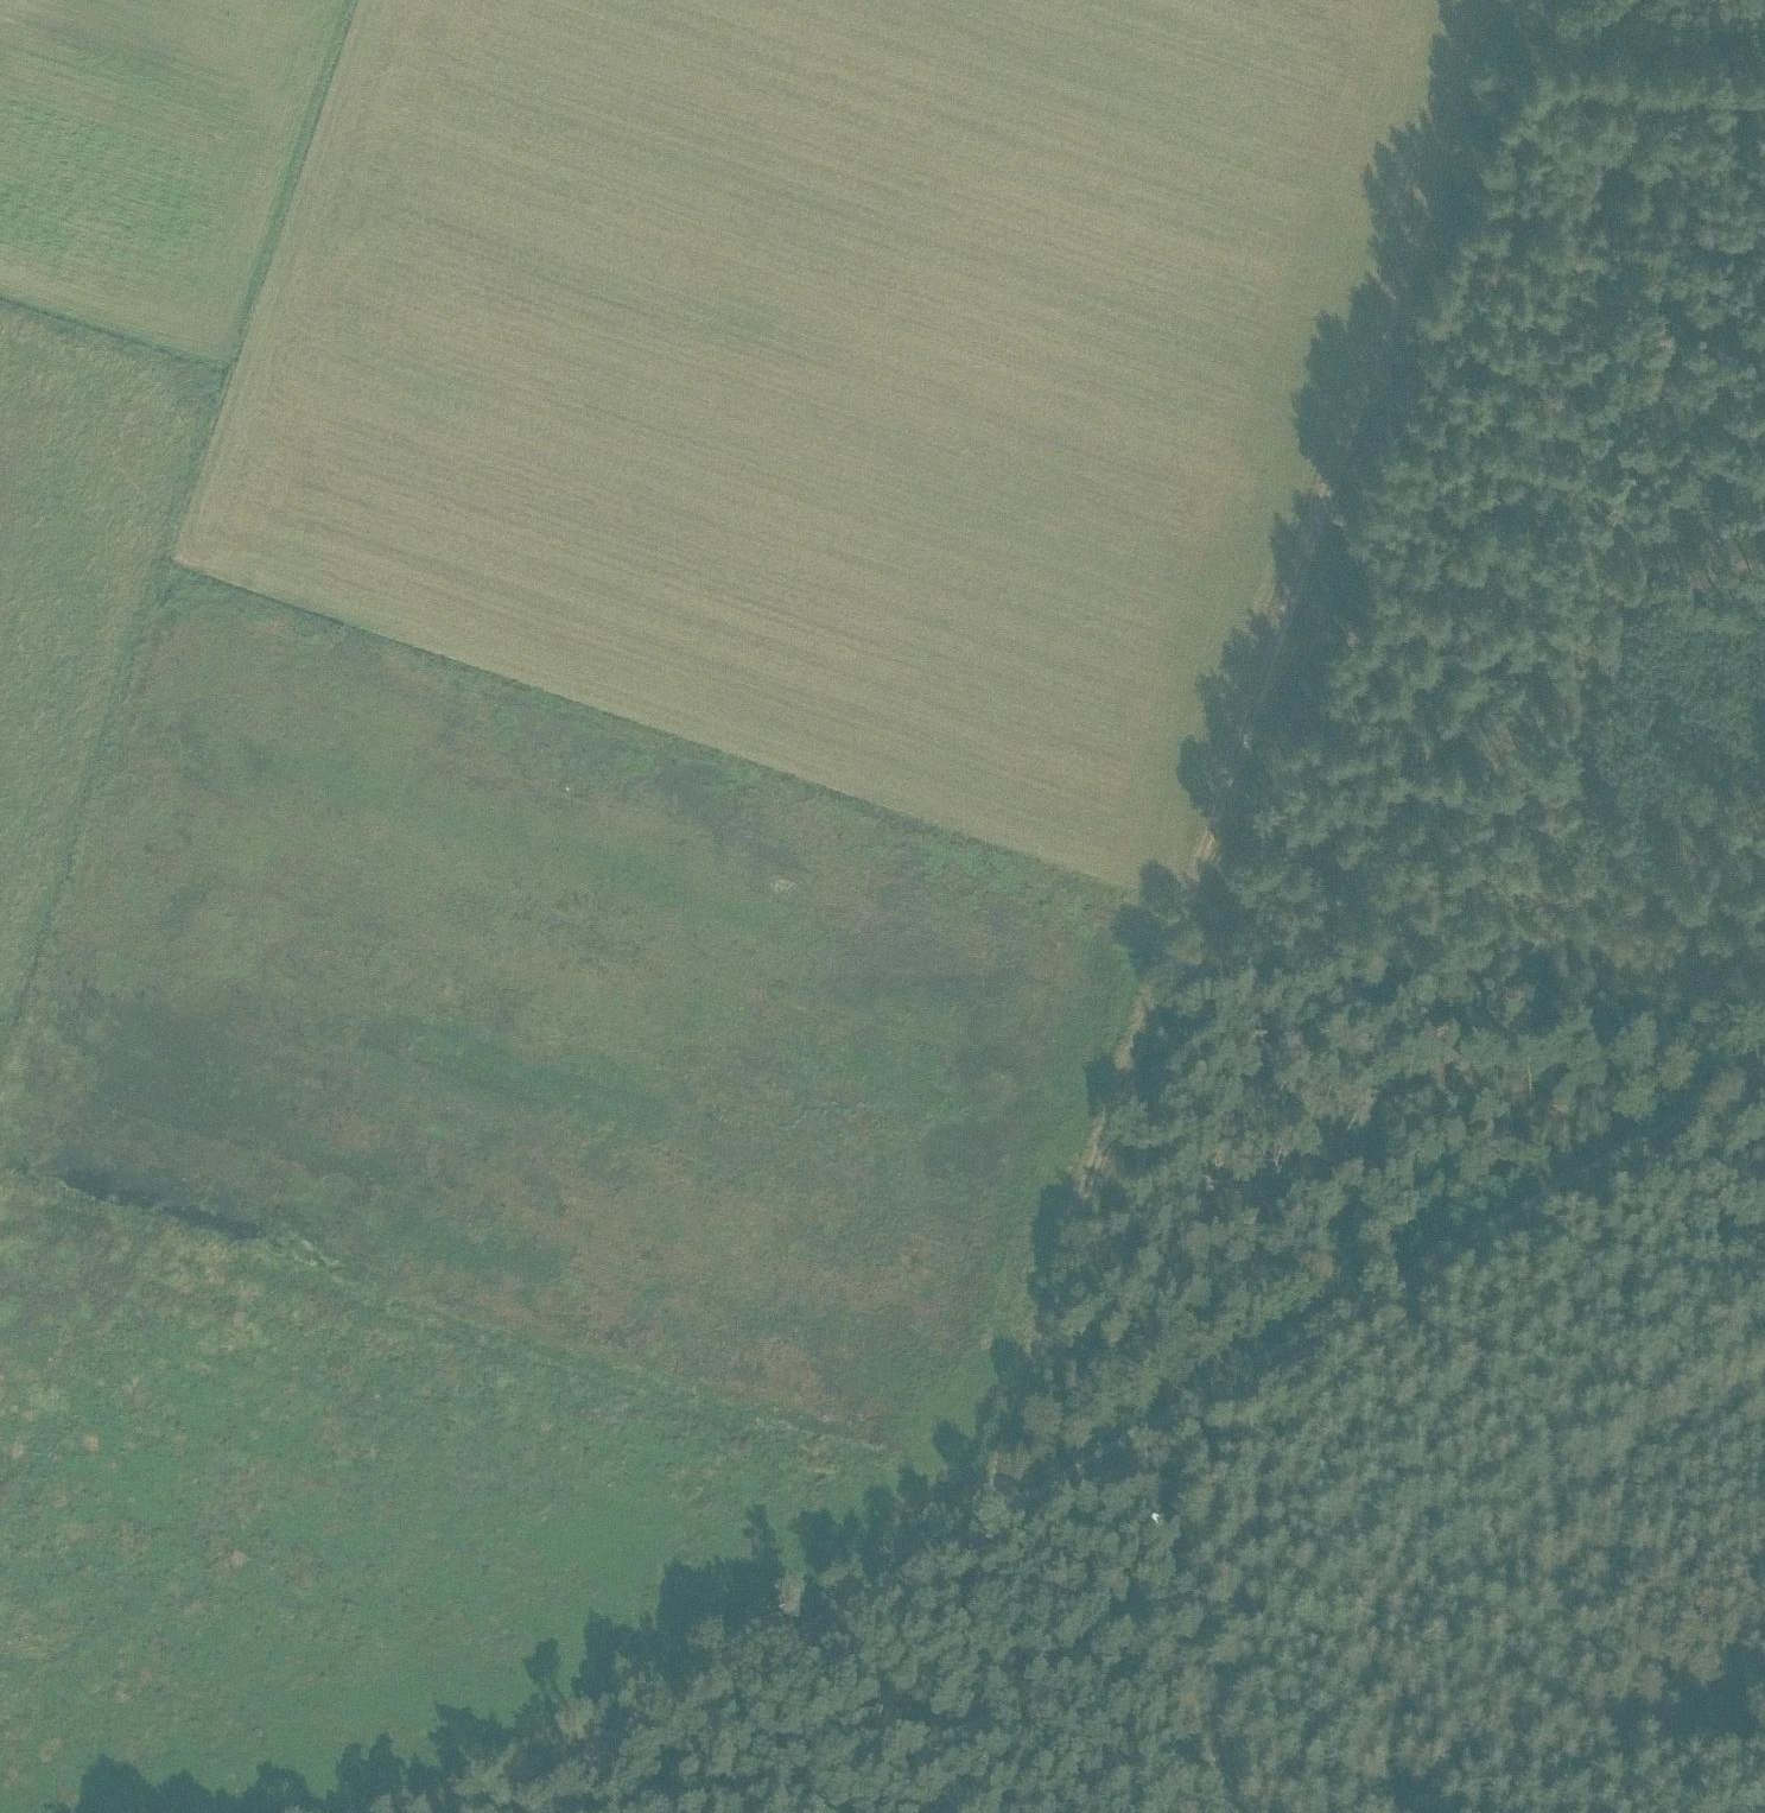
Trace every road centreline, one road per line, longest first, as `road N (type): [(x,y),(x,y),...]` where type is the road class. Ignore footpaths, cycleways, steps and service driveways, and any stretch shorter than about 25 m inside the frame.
road 1 (track): [(1030,1526),(1016,1437),(1051,1318),(1486,0)]
road 2 (track): [(1168,1444),(549,1812)]
road 3 (track): [(1764,1089),(1168,1444)]
road 4 (track): [(1168,1444),(1188,1464),(1245,1812)]
road 5 (track): [(1479,20),(1764,20)]

